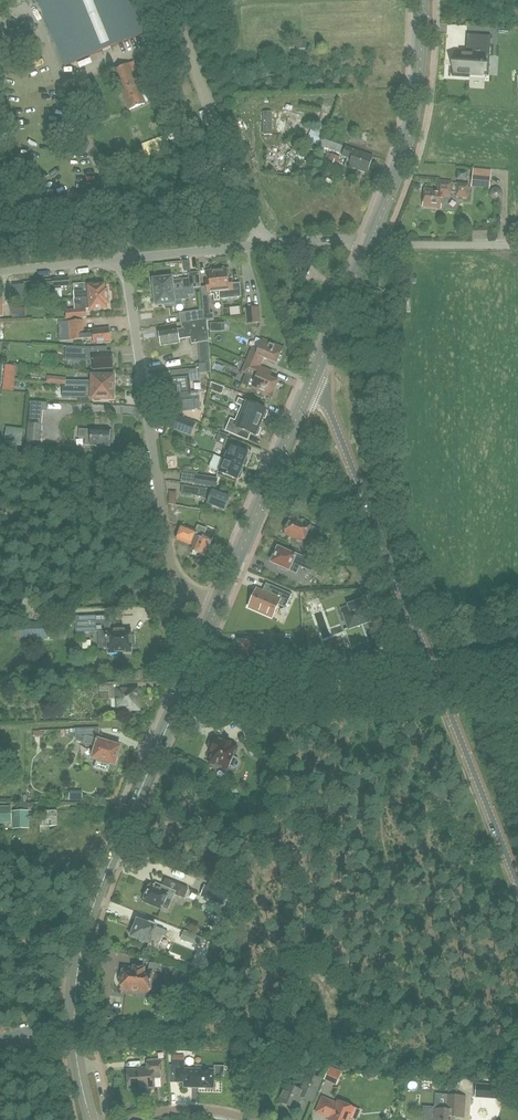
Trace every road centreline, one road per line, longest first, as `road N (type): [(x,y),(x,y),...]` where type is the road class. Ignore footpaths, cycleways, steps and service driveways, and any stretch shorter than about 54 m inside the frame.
road 1 (unclassified): [(517,885),(314,376)]
road 2 (secondary): [(74,1024),(92,912),(221,604)]
road 3 (residential): [(208,599),(186,586),(171,560),(126,260)]
road 4 (residential): [(11,12),(29,17),(44,34),(109,193),(126,260)]
road 5 (unclassified): [(263,246),(169,0)]
road 6 (secondary): [(371,241),(411,128),(423,0)]
road 7 (secondary): [(221,604),(314,376)]
road 8 (track): [(181,693),(375,690)]
road 9 (secondary): [(314,376),(371,241)]
road 10 (unclassified): [(517,245),(371,241)]
road 11 (track): [(375,690),(517,686)]
road 12 (residential): [(126,260),(263,246)]
road 13 (residential): [(253,1119),(197,1107),(127,1119)]
road 14 (residential): [(0,272),(126,260)]

